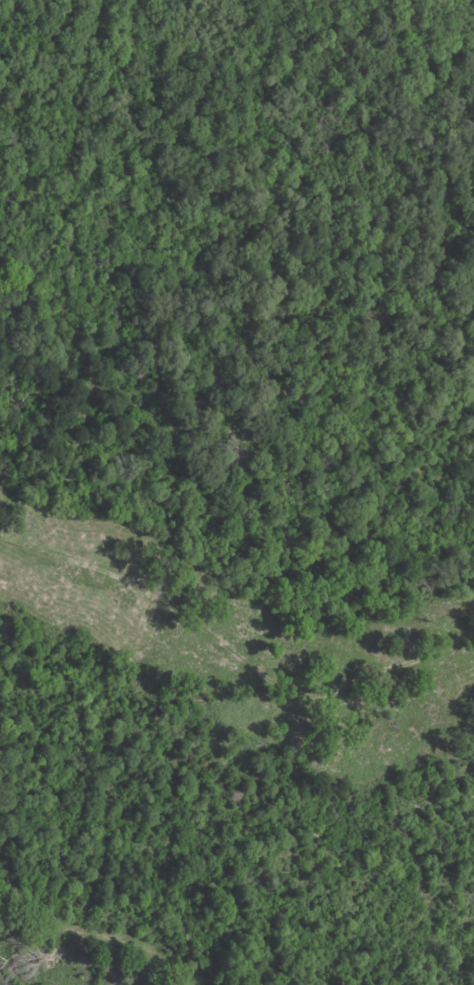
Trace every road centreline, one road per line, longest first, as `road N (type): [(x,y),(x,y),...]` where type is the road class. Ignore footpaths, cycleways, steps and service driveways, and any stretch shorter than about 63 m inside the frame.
road 1 (residential): [(473,639),(322,692),(286,692),(171,598),(105,567),(0,539)]

